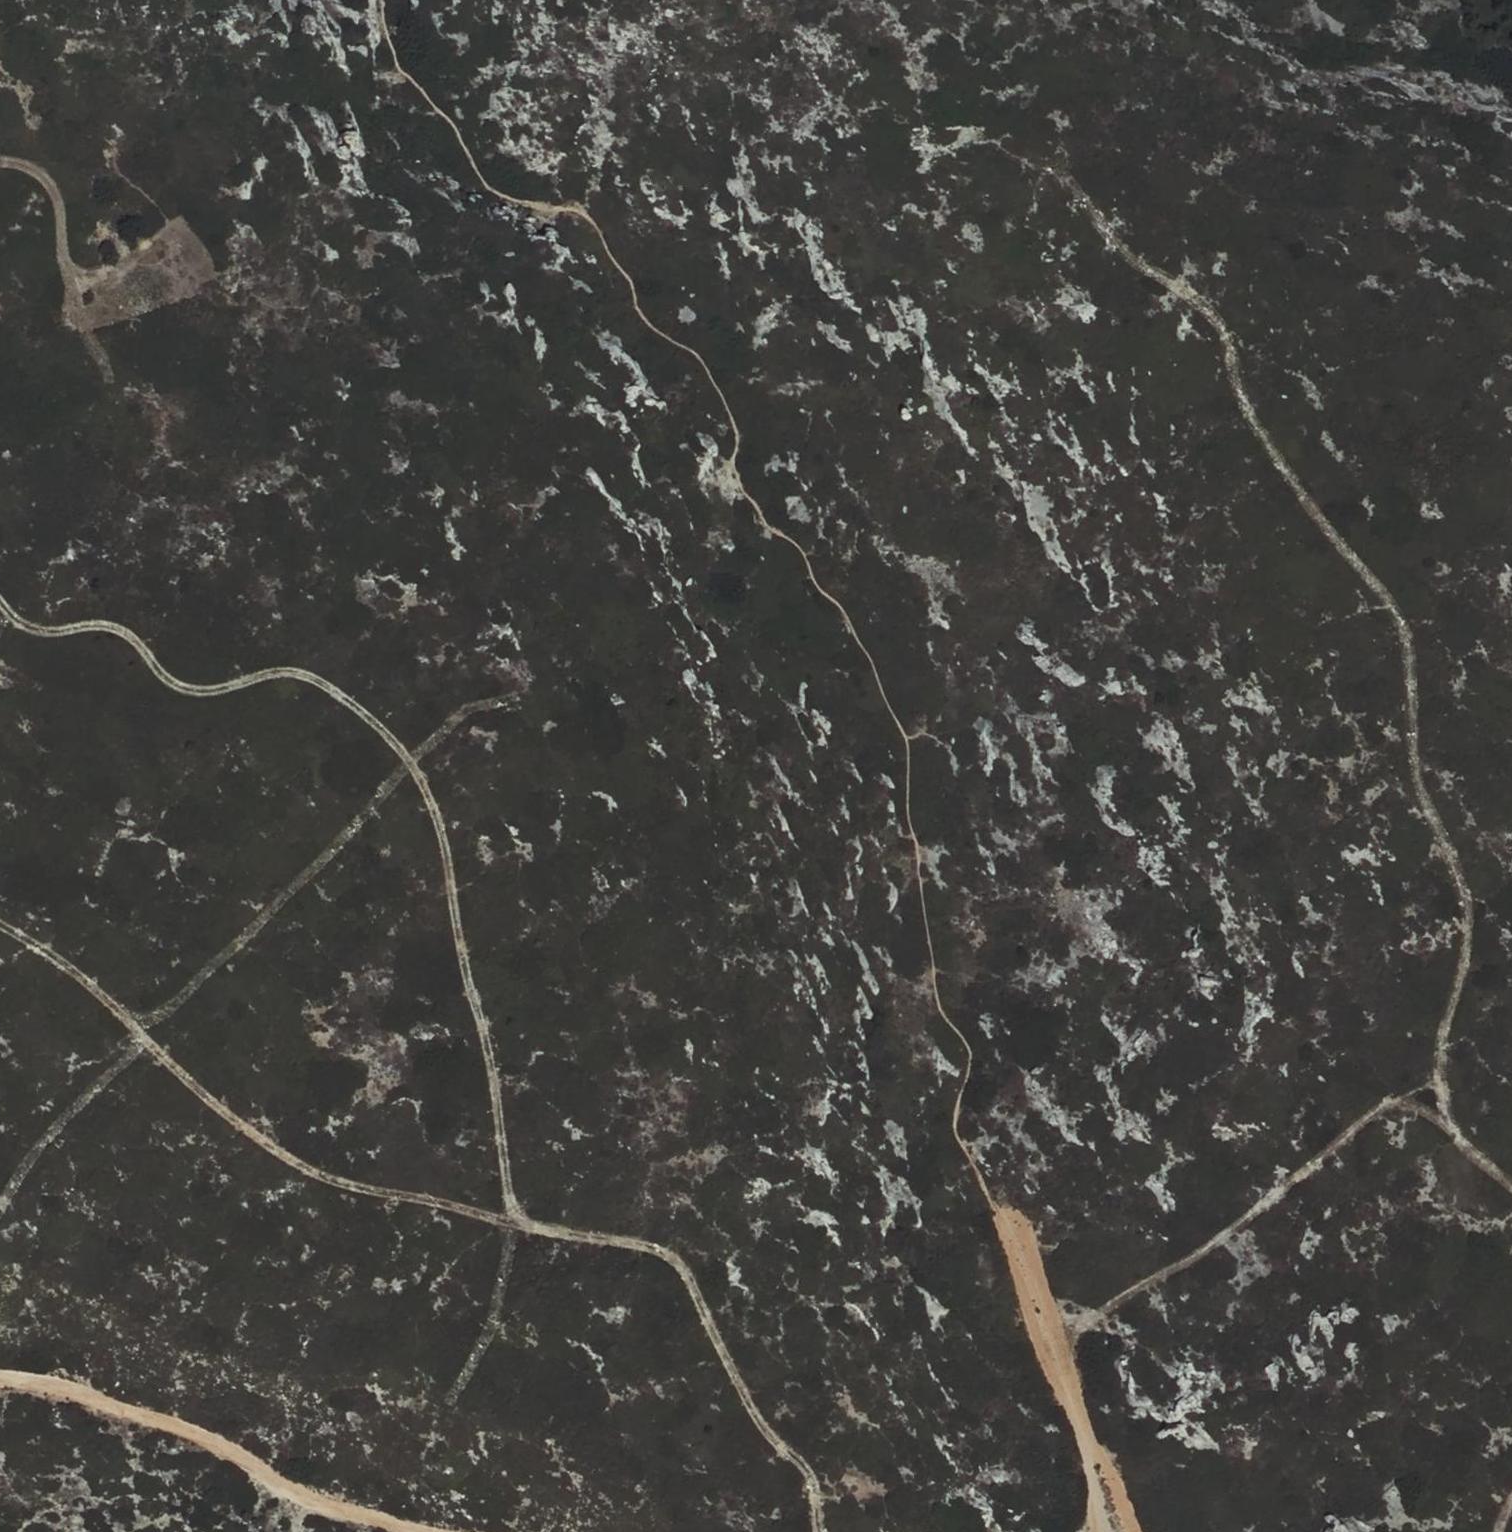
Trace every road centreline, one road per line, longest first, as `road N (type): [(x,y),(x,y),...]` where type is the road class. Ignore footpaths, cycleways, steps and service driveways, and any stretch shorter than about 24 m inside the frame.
road 1 (track): [(0,1375),(172,1406),(242,1433),(342,1502),(460,1531)]
road 2 (track): [(992,1215),(1040,1367),(1087,1460),(1091,1531)]

